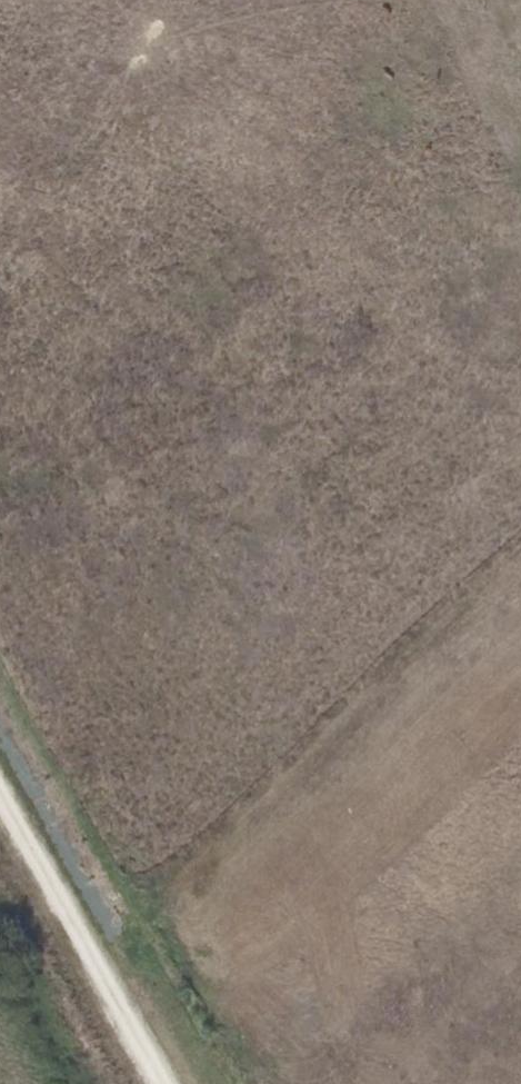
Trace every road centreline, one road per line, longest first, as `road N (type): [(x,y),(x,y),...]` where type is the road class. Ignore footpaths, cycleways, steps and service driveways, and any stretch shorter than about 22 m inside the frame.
road 1 (track): [(158,1083),(0,799)]

